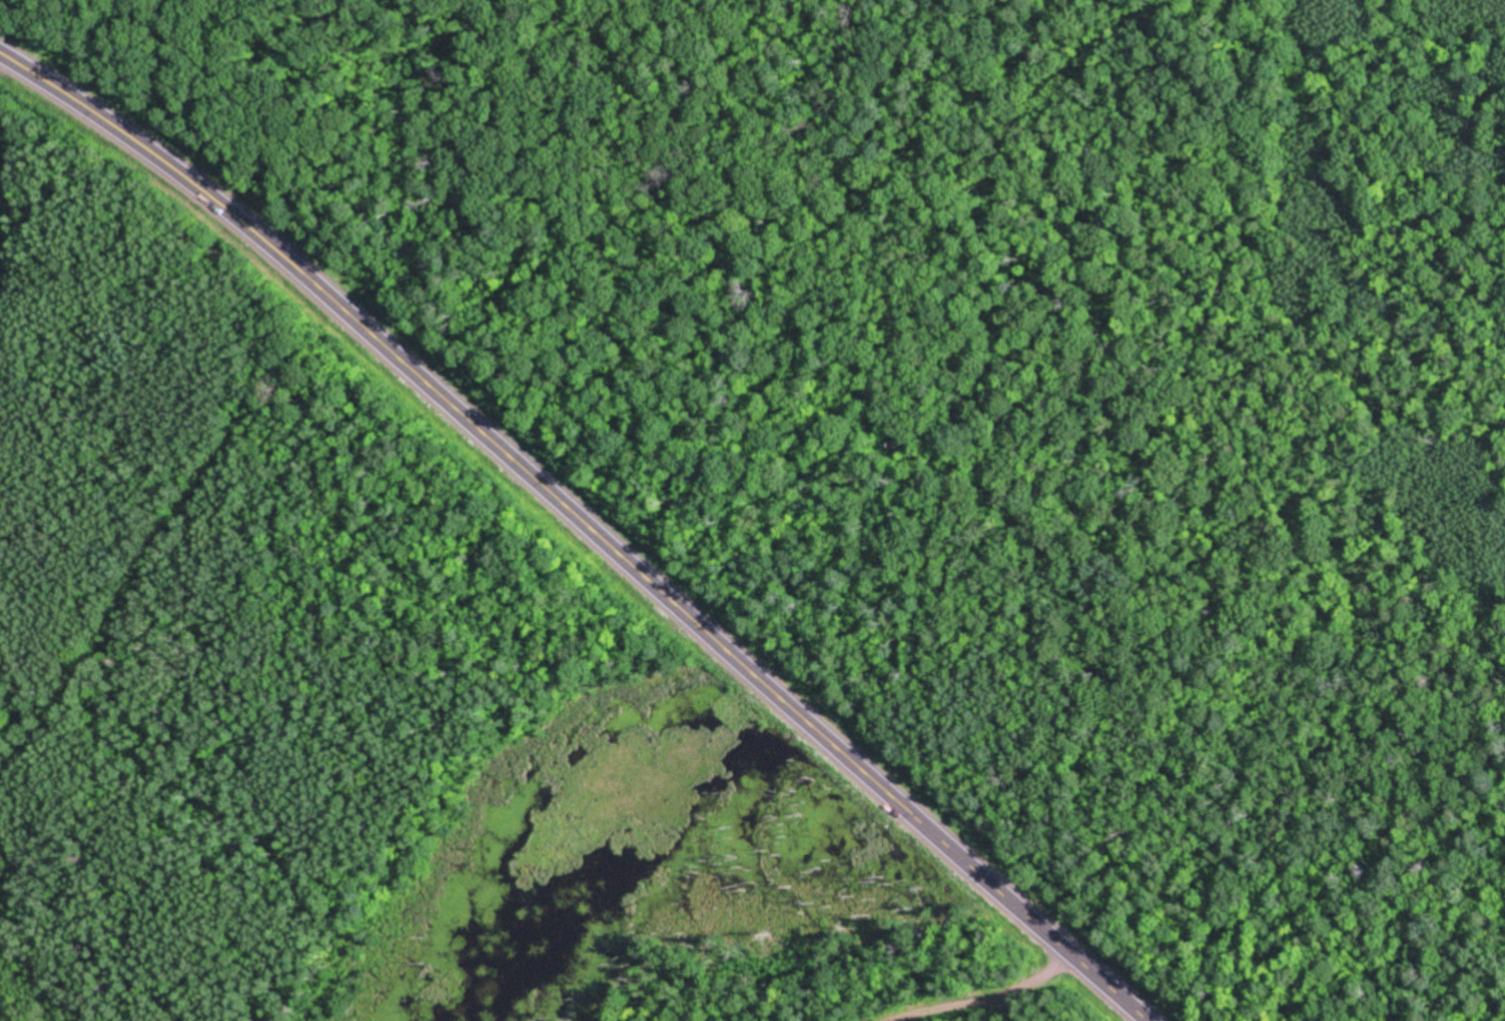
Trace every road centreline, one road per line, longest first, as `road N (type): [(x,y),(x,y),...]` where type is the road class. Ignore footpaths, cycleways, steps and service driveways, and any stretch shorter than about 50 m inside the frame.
road 1 (primary): [(1150,1020),(305,272),(75,94),(0,49)]

